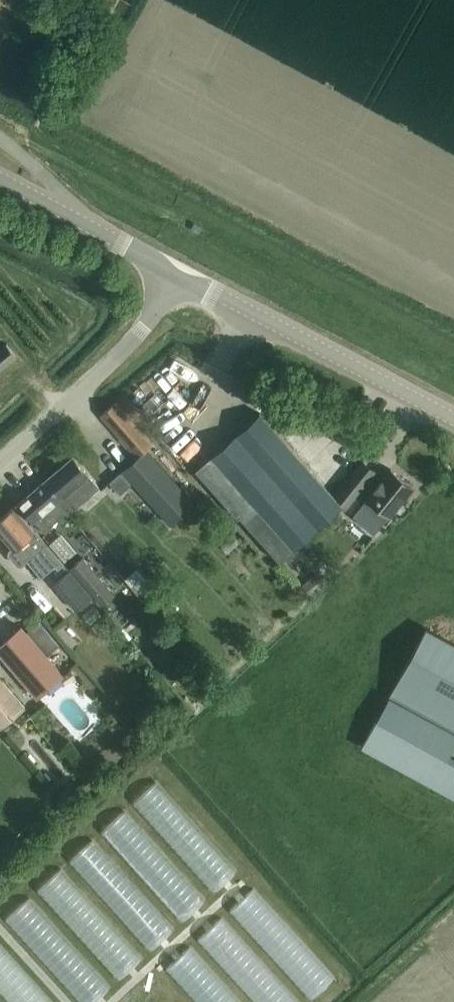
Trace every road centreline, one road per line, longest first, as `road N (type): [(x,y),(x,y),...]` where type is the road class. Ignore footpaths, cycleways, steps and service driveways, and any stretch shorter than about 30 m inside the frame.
road 1 (secondary): [(453,422),(173,276)]
road 2 (unclassified): [(0,453),(110,360),(155,311),(173,276)]
road 3 (secondary): [(173,276),(0,184)]

